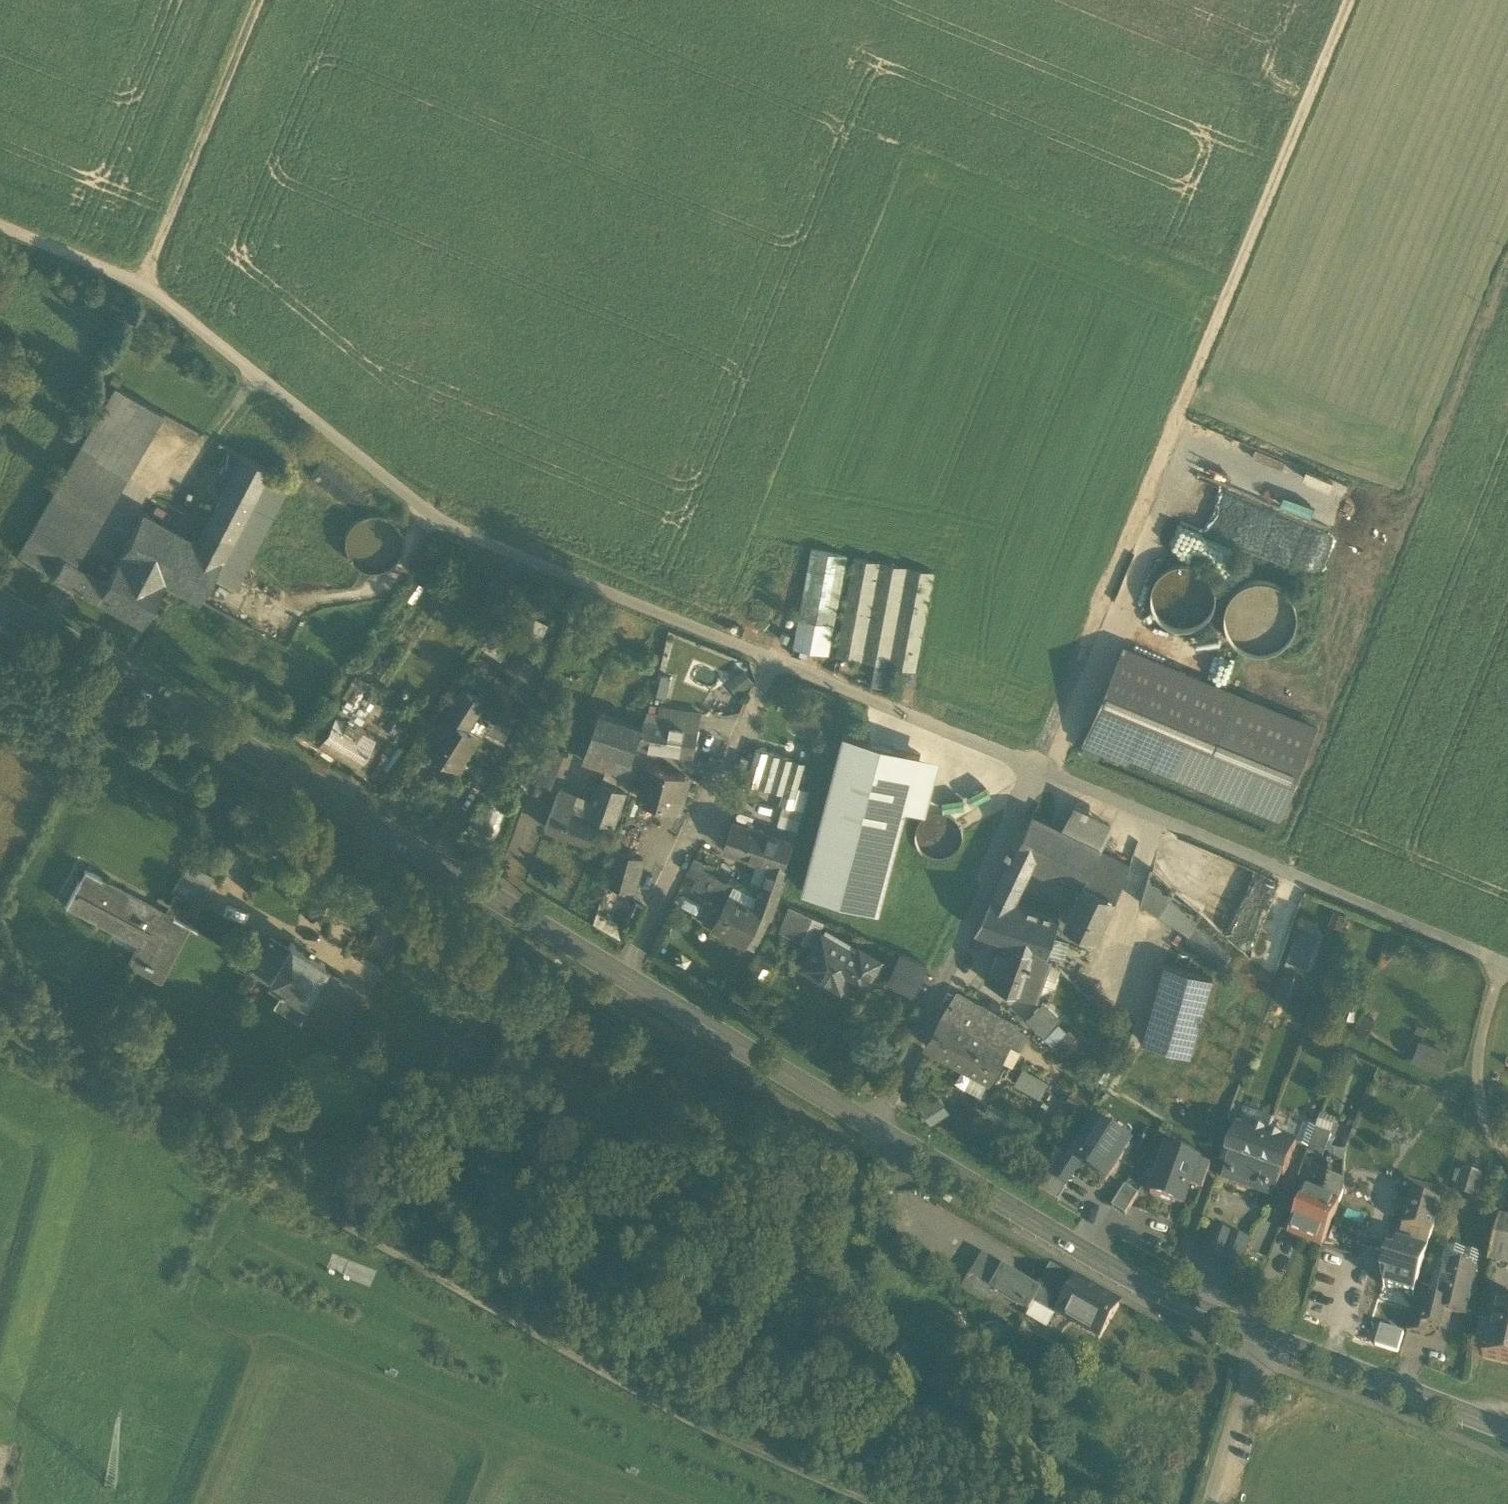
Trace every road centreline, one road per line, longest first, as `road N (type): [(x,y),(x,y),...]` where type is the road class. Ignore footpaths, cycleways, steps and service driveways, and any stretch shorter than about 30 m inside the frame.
road 1 (unclassified): [(0,225),(143,284),(440,520),(1033,765)]
road 2 (secondary): [(0,599),(876,1122)]
road 3 (track): [(1351,0),(1033,765)]
road 4 (secondary): [(876,1122),(1151,1292),(1507,1432)]
road 5 (unclassified): [(1033,765),(1507,962)]
road 6 (unclassified): [(1033,765),(876,1122)]
road 7 (track): [(143,284),(261,0)]
road 8 (track): [(1503,960),(1477,1053),(1478,1099),(1507,1153)]
road 9 (track): [(1211,1503),(1265,1338)]

